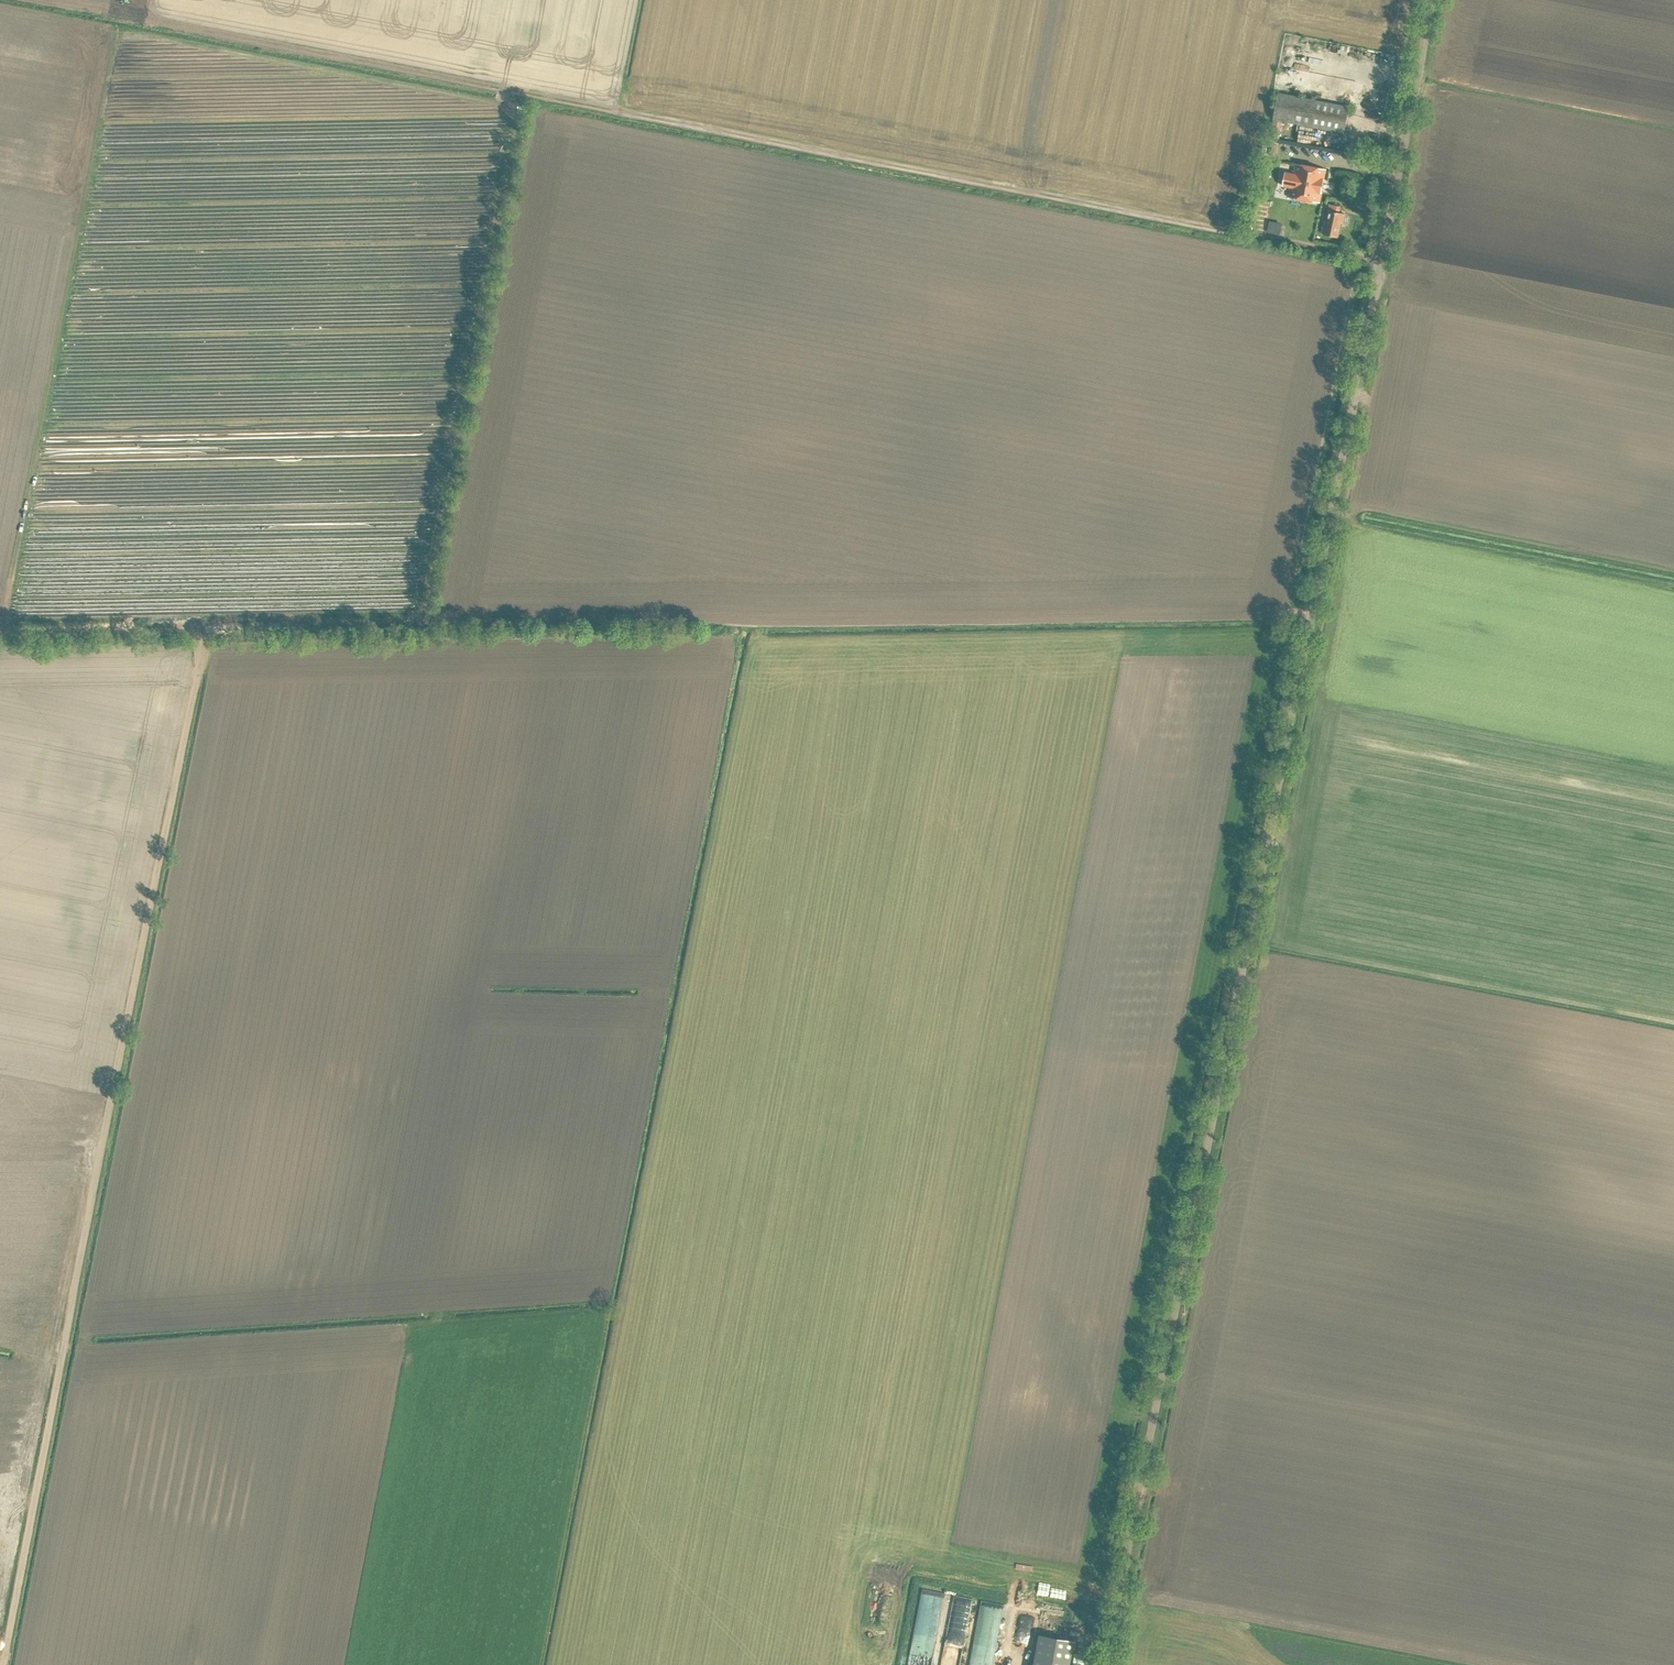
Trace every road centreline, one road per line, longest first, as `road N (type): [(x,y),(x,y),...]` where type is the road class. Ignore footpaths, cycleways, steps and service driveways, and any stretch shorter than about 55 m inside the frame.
road 1 (track): [(524,94),(422,619),(205,621),(1,1664)]
road 2 (unclassified): [(1104,1664),(1432,0)]
road 3 (track): [(1382,261),(140,20)]

